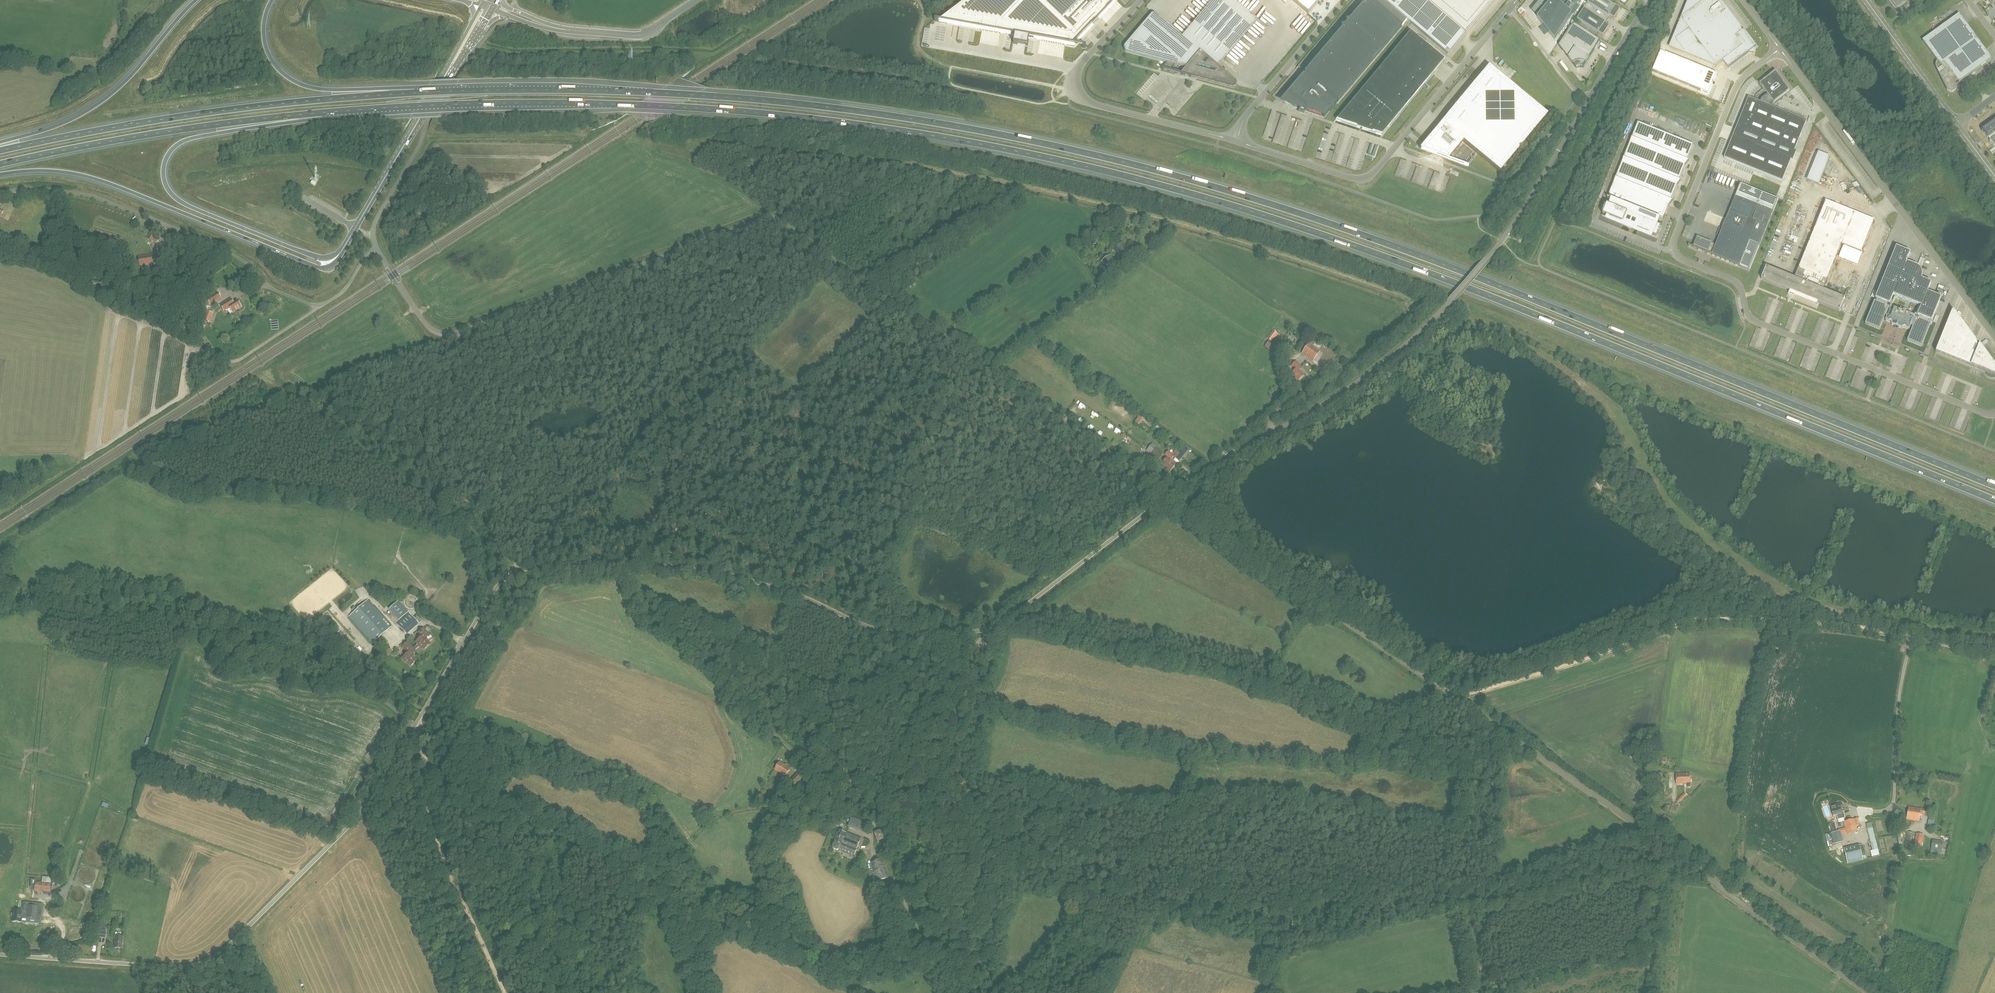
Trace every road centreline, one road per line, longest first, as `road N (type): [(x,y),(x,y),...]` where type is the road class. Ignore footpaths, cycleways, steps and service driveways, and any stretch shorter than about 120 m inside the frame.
road 1 (motorway): [(323,113),(535,103),(710,109),(861,125),(1066,162),(1273,218),(1425,272),(1994,500)]
road 2 (motorway): [(1994,486),(1449,265),(1130,162),(796,102),(597,90),(416,92)]
road 3 (unclassified): [(0,954),(178,967),(223,950),(365,806),(497,588),(519,571),(705,571),(766,585),(885,631),(956,634),(1006,620),(1170,495)]
road 4 (unclassified): [(1170,495),(774,217),(449,334),(428,327),(376,249)]
road 5 (unclassified): [(1868,992),(1170,495)]
road 6 (unclassified): [(1994,415),(1754,320),(1736,282),(1674,253),(1741,78),(1781,50)]
road 7 (unclassified): [(1580,95),(1495,208),(1436,220),(1216,146),(1074,109),(1071,91)]
road 8 (track): [(1915,640),(1828,624),(1690,621),(1456,698)]
road 9 (unclassified): [(1274,433),(1368,374),(1449,302),(1505,235),(1588,100)]
road 10 (residential): [(376,249),(343,293),(314,307),(269,287),(237,256),(102,200),(49,189),(0,192)]
road 11 (motorway): [(416,92),(185,116),(0,150)]
road 12 (motorway): [(334,264),(193,208),(164,177),(170,153),(186,140),(323,113)]
road 13 (track): [(940,992),(910,866),(888,833),(881,801),(968,665)]
road 14 (unclassified): [(1994,338),(1781,50)]
road 15 (unclassified): [(1237,142),(1367,178),(1511,9)]
road 16 (motorway): [(0,174),(93,179),(319,267),(334,264)]
road 17 (motorway): [(0,164),(158,133),(323,113)]
road 18 (track): [(0,540),(122,464),(291,396)]
road 19 (track): [(816,792),(802,760),(719,667),(637,595),(627,565)]
road 20 (track): [(421,714),(434,830),(505,992)]
road 21 (motorway): [(195,0),(103,99),(63,123),(0,143)]
road 22 (track): [(429,807),(499,808),(636,865),(657,866)]
road 23 (motorway): [(416,92),(319,89),(288,77),(265,43),(273,0)]
road 24 (unclassified): [(1344,0),(1247,115),(1237,142)]
road 25 (primary): [(356,228),(444,76)]
road 26 (unclassified): [(1071,91),(1237,142)]
road 27 (tertiary): [(1869,0),(1961,119)]
road 28 (unclassified): [(697,0),(641,35),(562,29)]
road 29 (unclassified): [(1170,495),(1274,433)]

